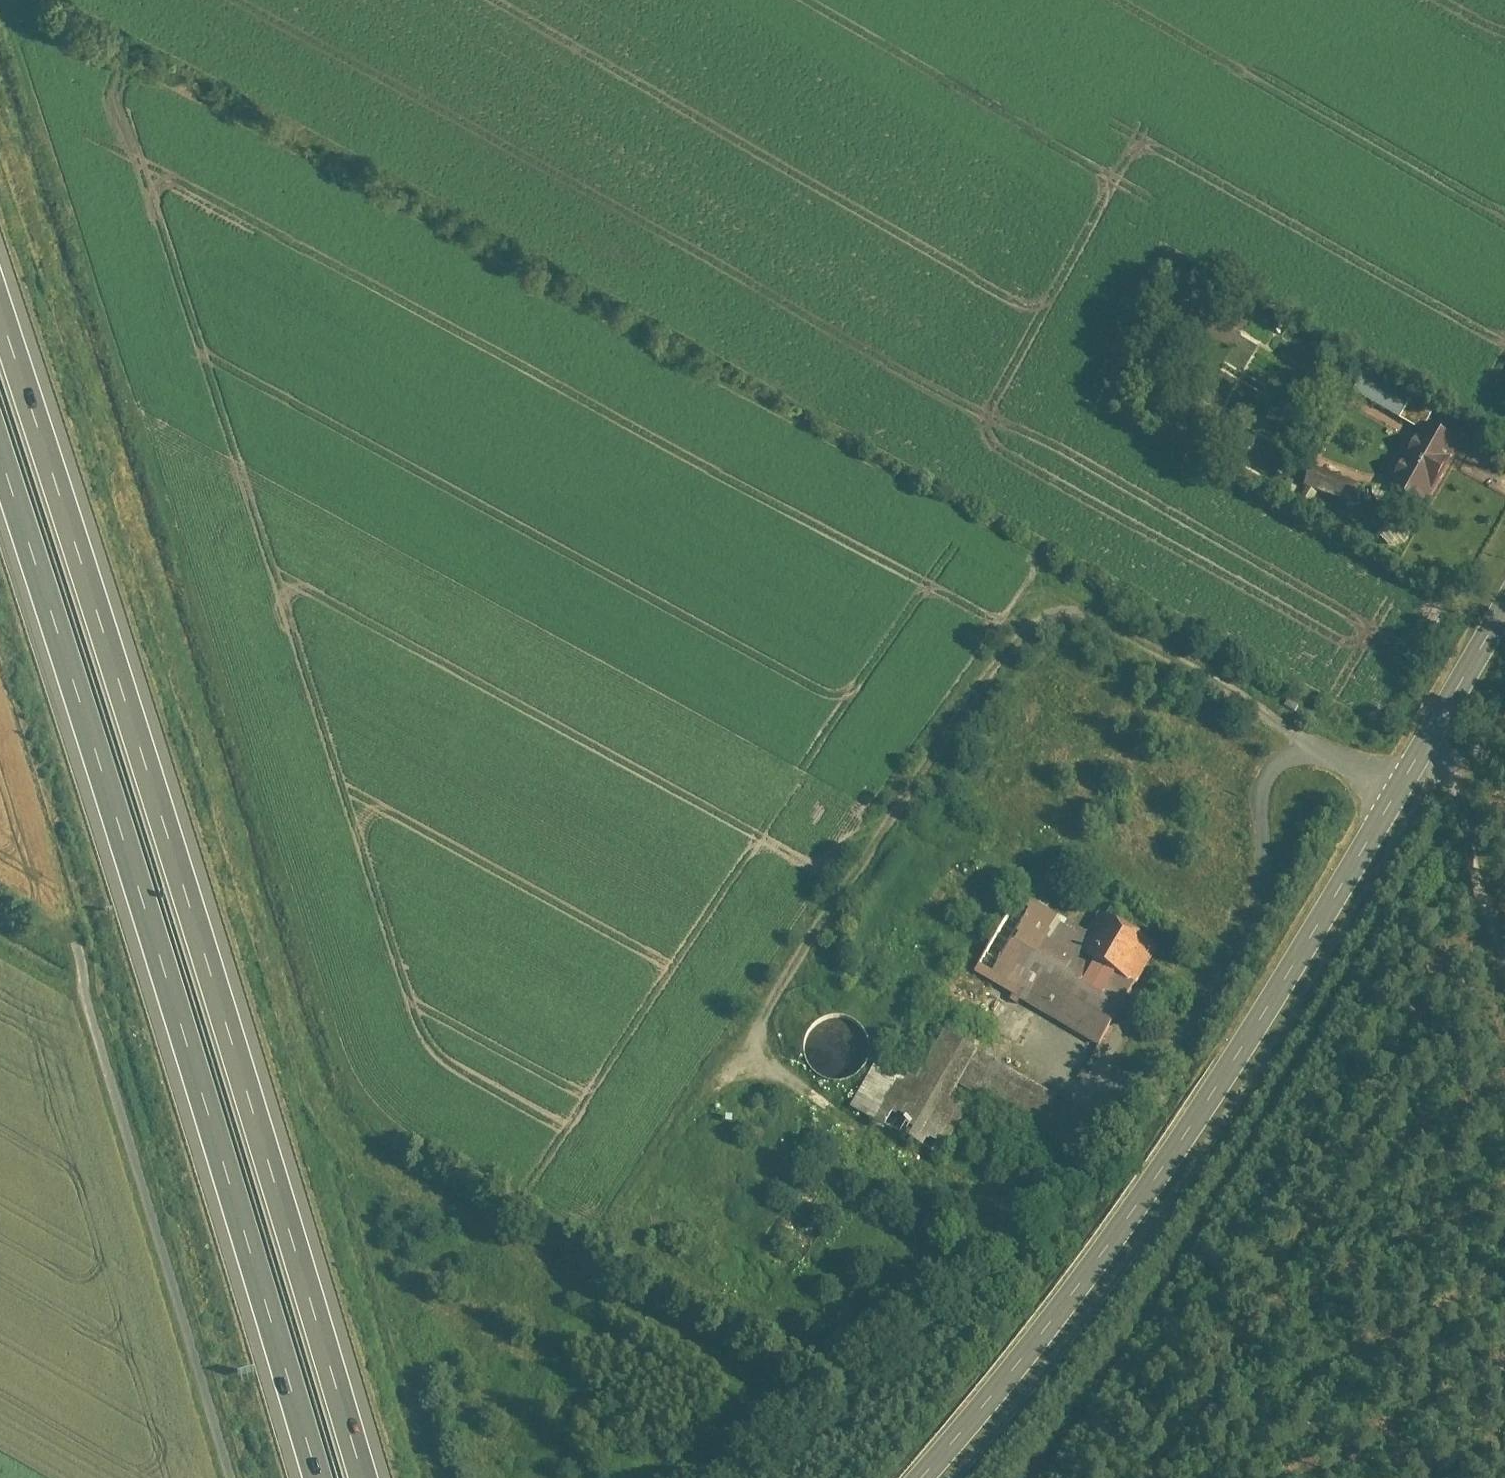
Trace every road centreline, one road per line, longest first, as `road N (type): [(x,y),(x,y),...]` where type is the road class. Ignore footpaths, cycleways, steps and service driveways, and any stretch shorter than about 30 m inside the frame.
road 1 (motorway): [(364,1477),(0,313)]
road 2 (track): [(1309,756),(1279,716),(1104,610),(1039,608),(1005,626),(987,648),(751,1005),(748,1026),(758,1049),(996,1191)]
road 3 (motorway): [(0,455),(317,1477)]
road 4 (secondary): [(935,1477),(1159,1184),(1295,971),(1504,612)]
road 5 (track): [(1504,963),(1464,813)]

